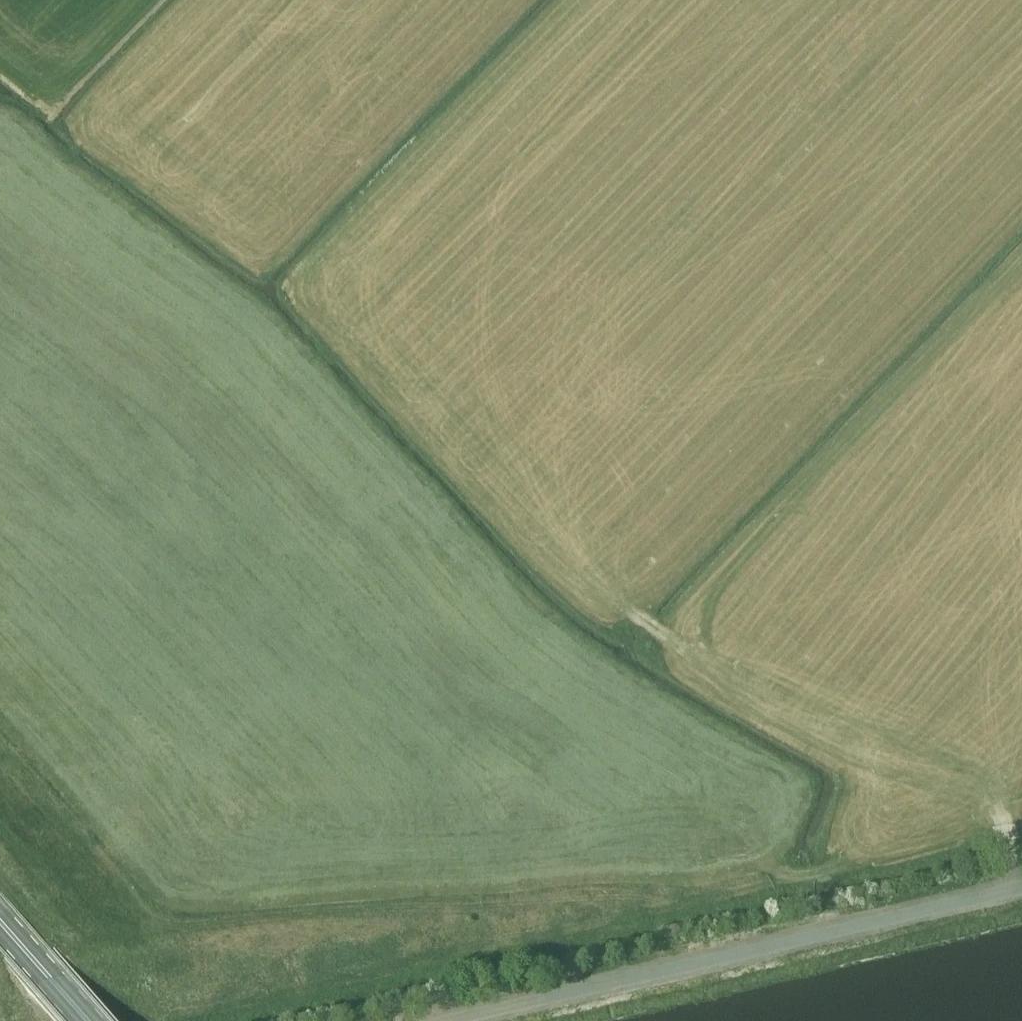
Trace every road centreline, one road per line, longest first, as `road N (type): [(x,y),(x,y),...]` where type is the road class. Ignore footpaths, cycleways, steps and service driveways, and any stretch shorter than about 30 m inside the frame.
road 1 (unclassified): [(454,1020),(1021,889)]
road 2 (primary): [(83,1020),(0,925)]

